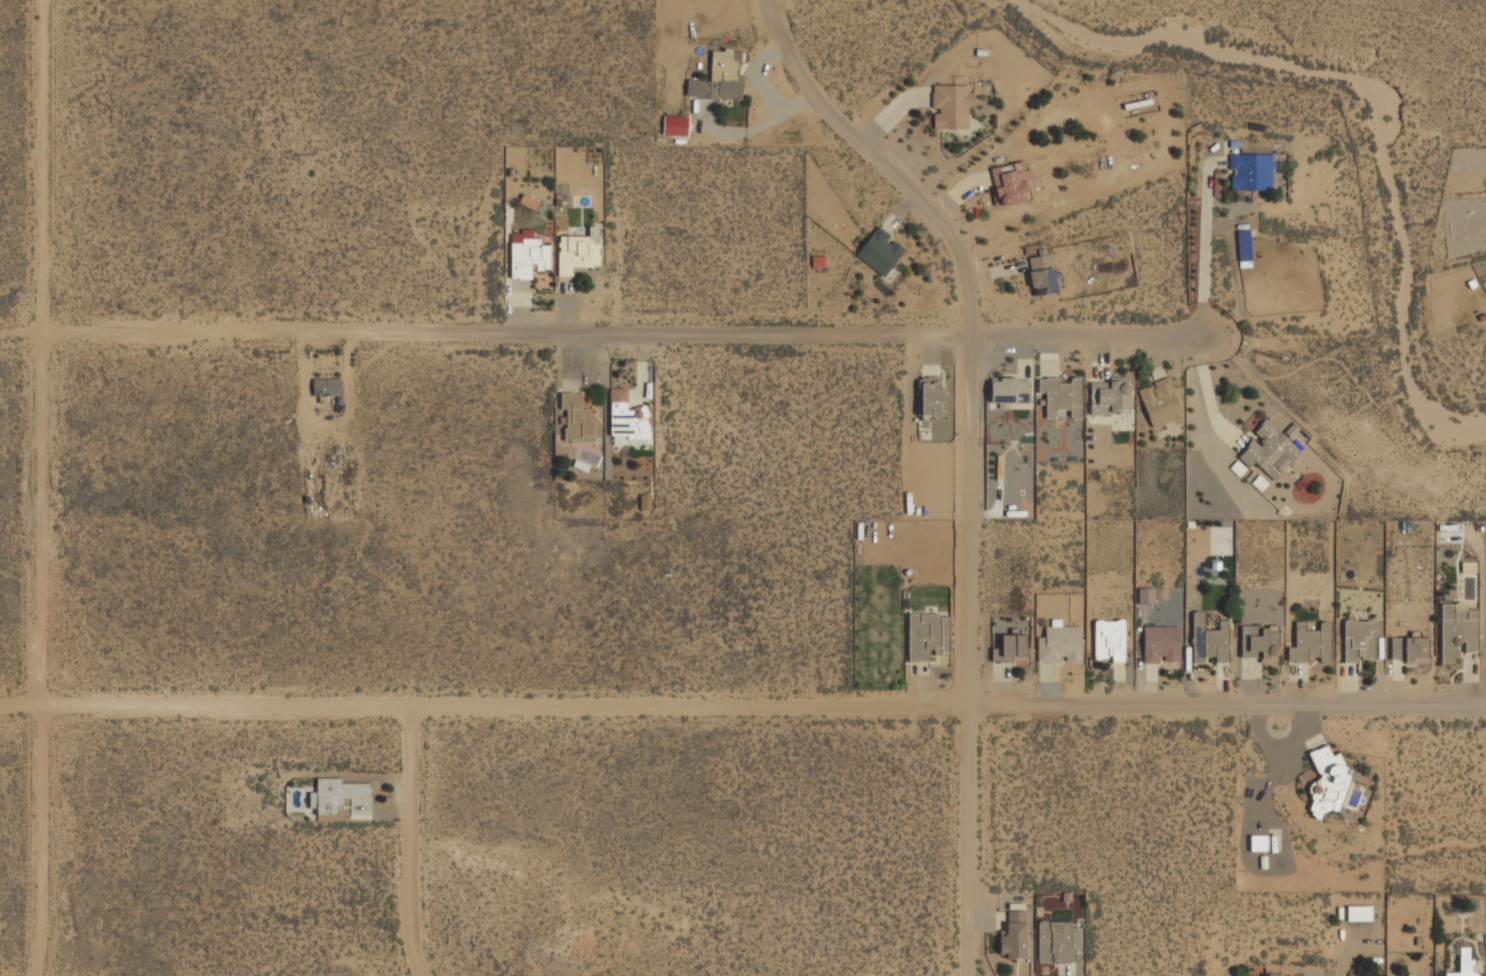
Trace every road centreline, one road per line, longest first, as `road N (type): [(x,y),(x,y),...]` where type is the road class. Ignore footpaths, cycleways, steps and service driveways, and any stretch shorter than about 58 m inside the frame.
road 1 (residential): [(0,706),(1485,704)]
road 2 (residential): [(46,334),(1204,335)]
road 3 (residential): [(766,0),(817,98),(950,243),(968,334),(965,975)]
road 4 (track): [(40,975),(52,953),(44,0)]
road 5 (residential): [(412,709),(410,951),(422,975)]

